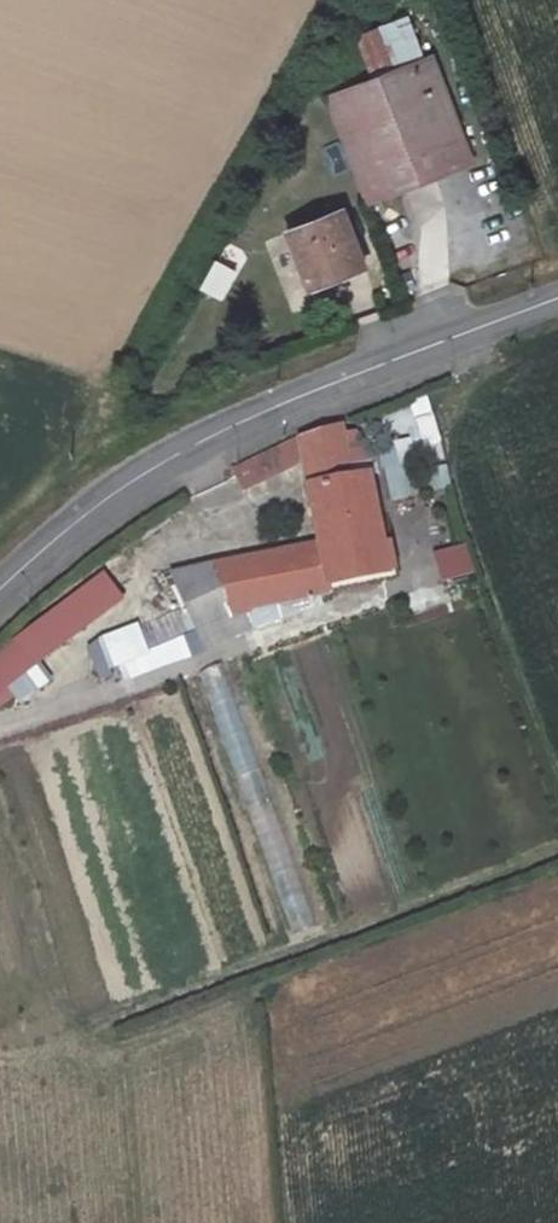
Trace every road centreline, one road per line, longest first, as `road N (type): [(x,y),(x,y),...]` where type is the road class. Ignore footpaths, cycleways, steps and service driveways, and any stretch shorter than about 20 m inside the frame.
road 1 (tertiary): [(0,584),(123,487),(256,406),(557,294)]

